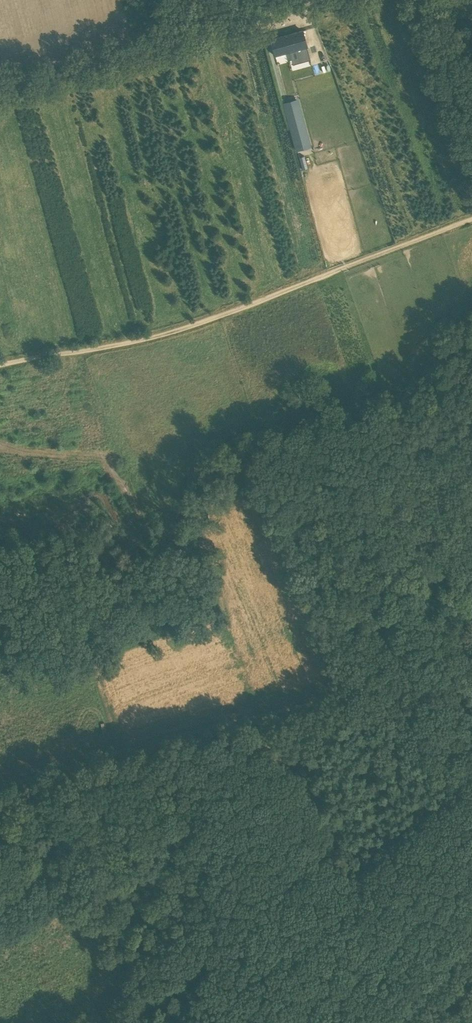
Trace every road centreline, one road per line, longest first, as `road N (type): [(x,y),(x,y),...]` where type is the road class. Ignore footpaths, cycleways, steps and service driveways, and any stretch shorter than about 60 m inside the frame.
road 1 (track): [(0,365),(181,329),(471,219)]
road 2 (track): [(471,669),(0,789)]
road 3 (unclassified): [(0,91),(333,0)]
road 4 (track): [(160,1022),(0,810)]

